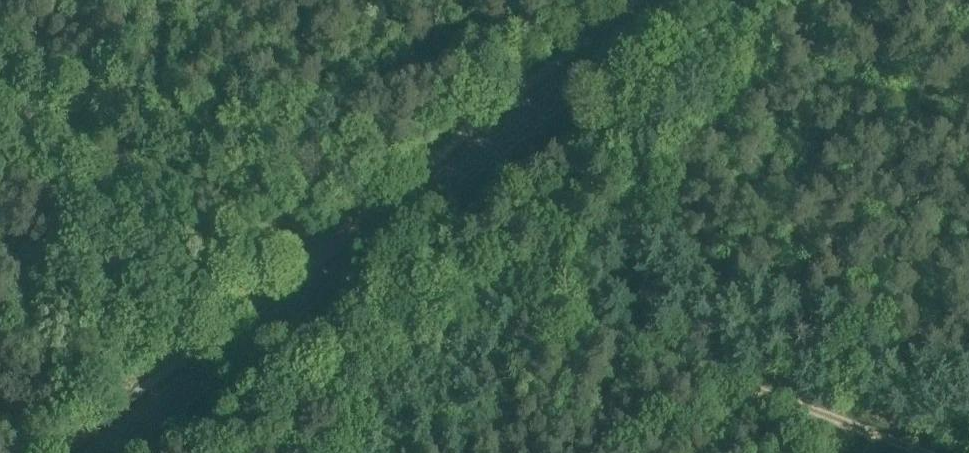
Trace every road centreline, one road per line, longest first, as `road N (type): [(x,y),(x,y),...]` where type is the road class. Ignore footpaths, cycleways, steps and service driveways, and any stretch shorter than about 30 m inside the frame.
road 1 (secondary): [(103,452),(679,0)]
road 2 (track): [(836,421),(333,240)]
road 3 (track): [(333,240),(0,110)]
road 4 (track): [(83,141),(141,0)]

